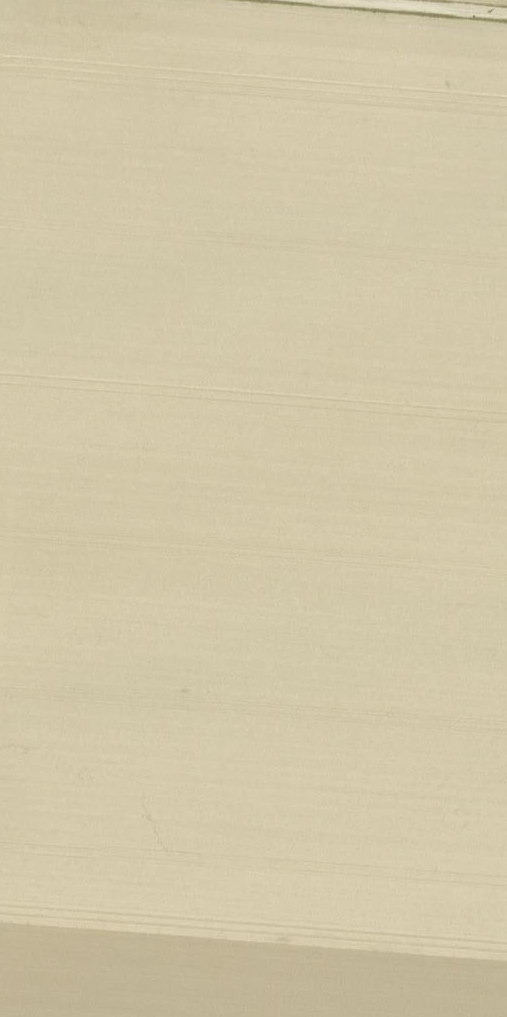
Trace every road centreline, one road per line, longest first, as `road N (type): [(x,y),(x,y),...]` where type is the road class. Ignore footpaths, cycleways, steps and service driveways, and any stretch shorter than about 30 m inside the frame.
road 1 (track): [(506,12),(355,0)]

